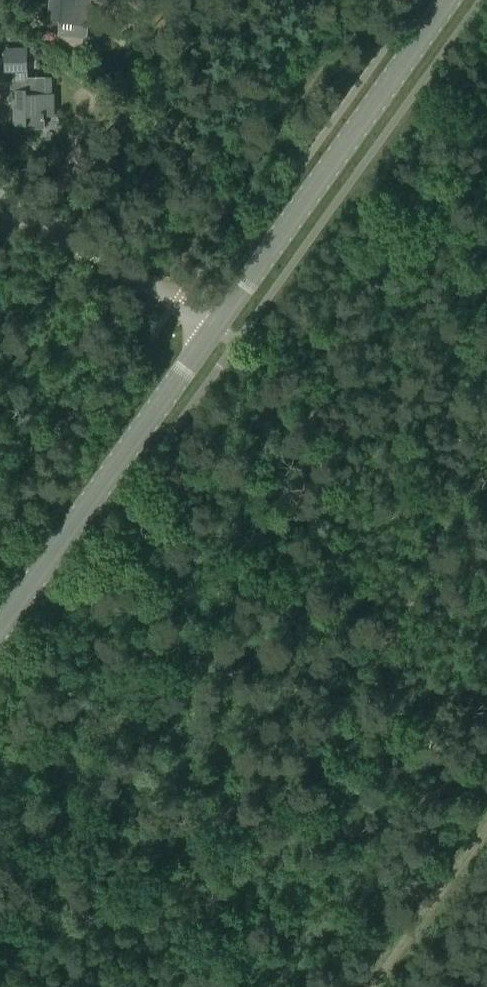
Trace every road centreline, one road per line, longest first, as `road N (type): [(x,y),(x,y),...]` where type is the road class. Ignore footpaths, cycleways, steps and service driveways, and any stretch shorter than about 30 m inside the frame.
road 1 (secondary): [(215,326),(448,0)]
road 2 (secondary): [(0,626),(215,326)]
road 3 (unclassified): [(0,195),(215,326)]
road 4 (track): [(368,986),(486,821)]

